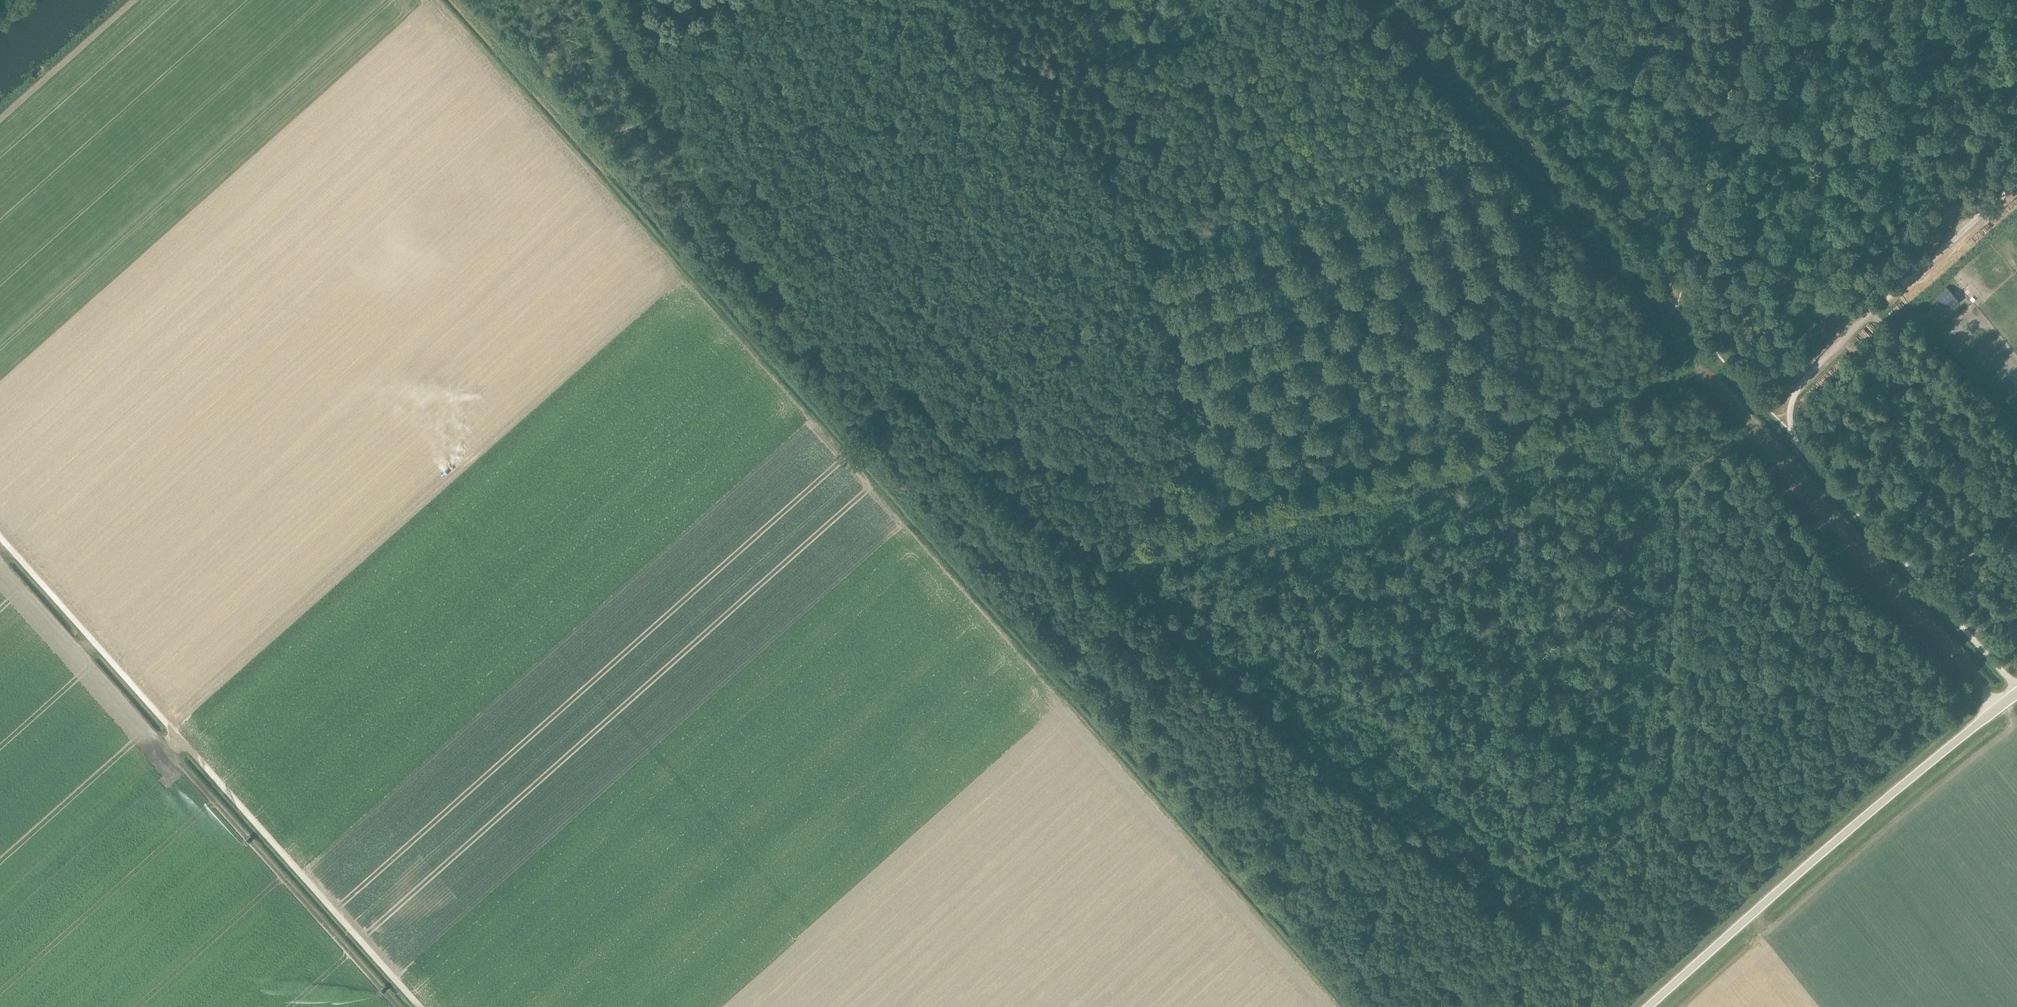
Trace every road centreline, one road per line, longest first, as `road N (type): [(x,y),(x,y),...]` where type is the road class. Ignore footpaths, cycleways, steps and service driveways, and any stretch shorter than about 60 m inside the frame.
road 1 (track): [(2016,685),(1787,429),(1814,367),(2016,186)]
road 2 (unclassified): [(1648,1006),(2016,692)]

